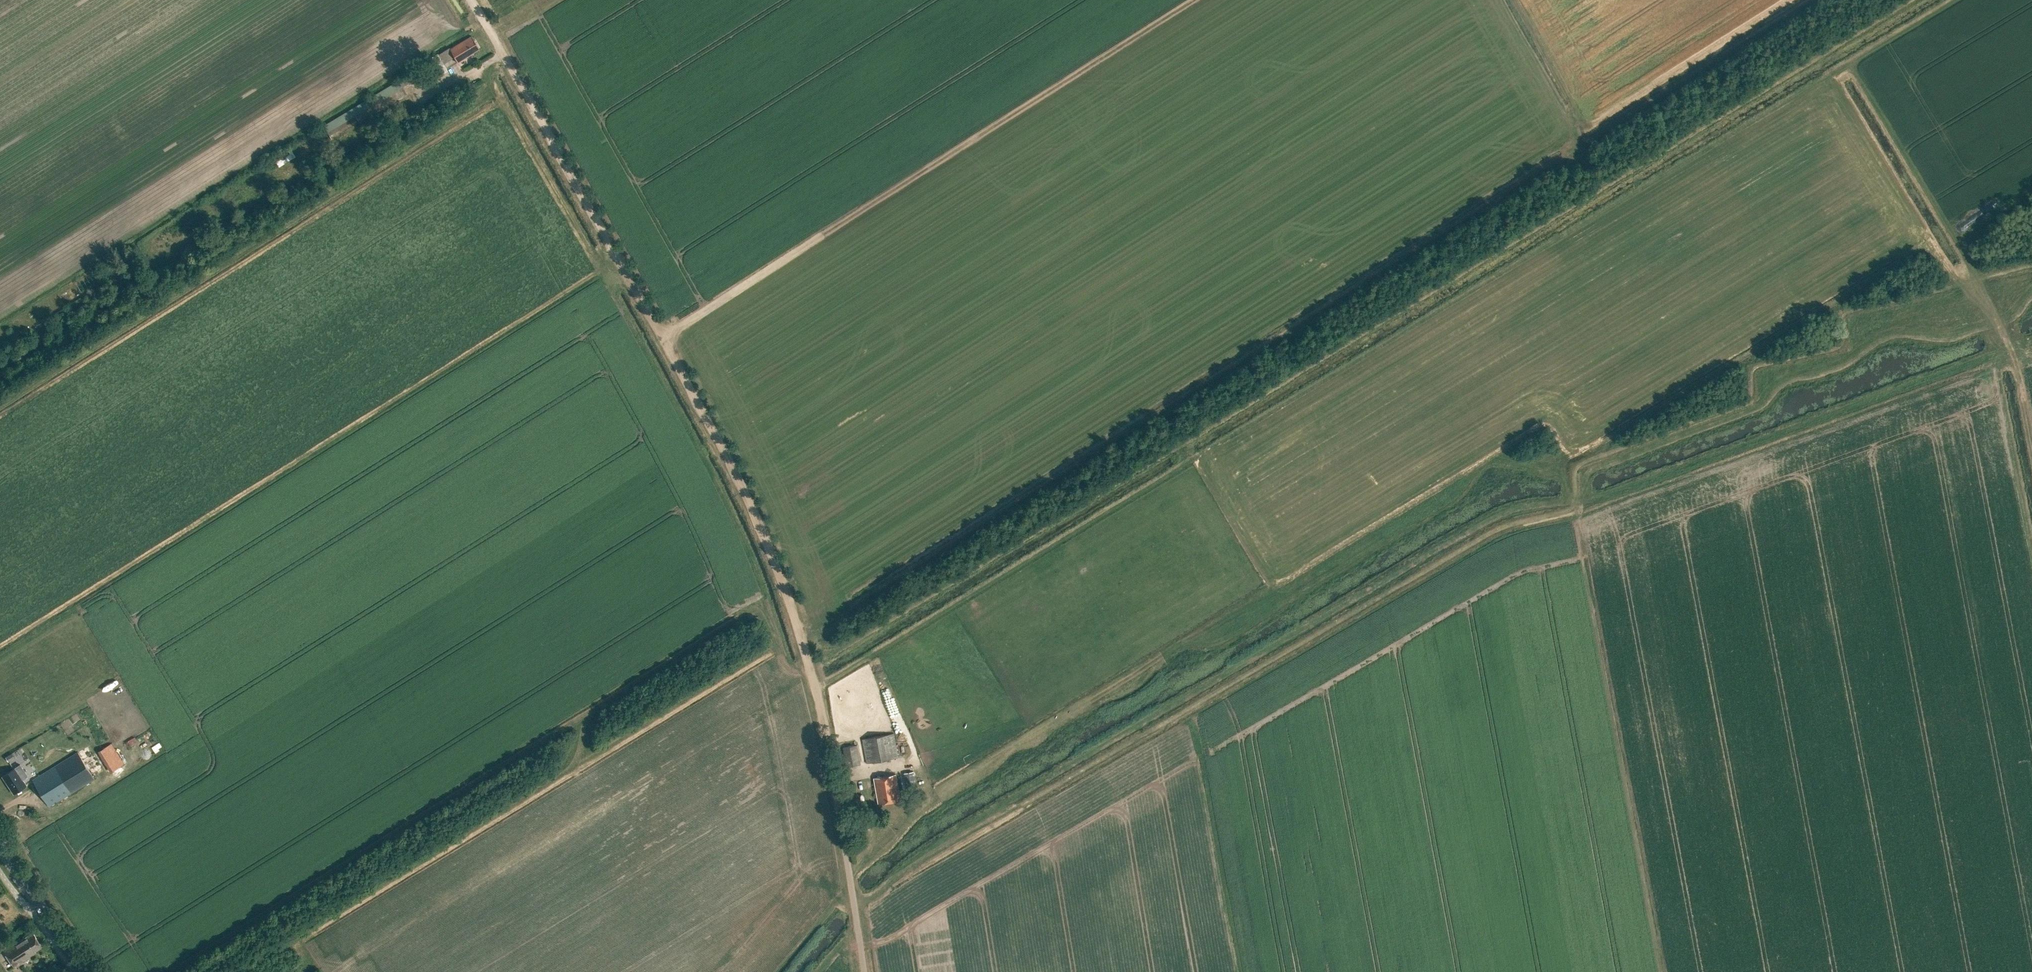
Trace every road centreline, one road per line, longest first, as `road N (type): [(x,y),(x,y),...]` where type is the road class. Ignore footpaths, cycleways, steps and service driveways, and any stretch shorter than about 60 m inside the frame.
road 1 (track): [(1851,63),(814,688),(789,603),(730,465),(506,63)]
road 2 (unclassified): [(865,971),(814,688)]
road 3 (track): [(1980,292),(1969,260),(1851,63)]
road 4 (track): [(2031,434),(2019,367),(1980,292)]
road 5 (secondary): [(85,971),(0,846)]
road 6 (track): [(1957,0),(1851,63)]

